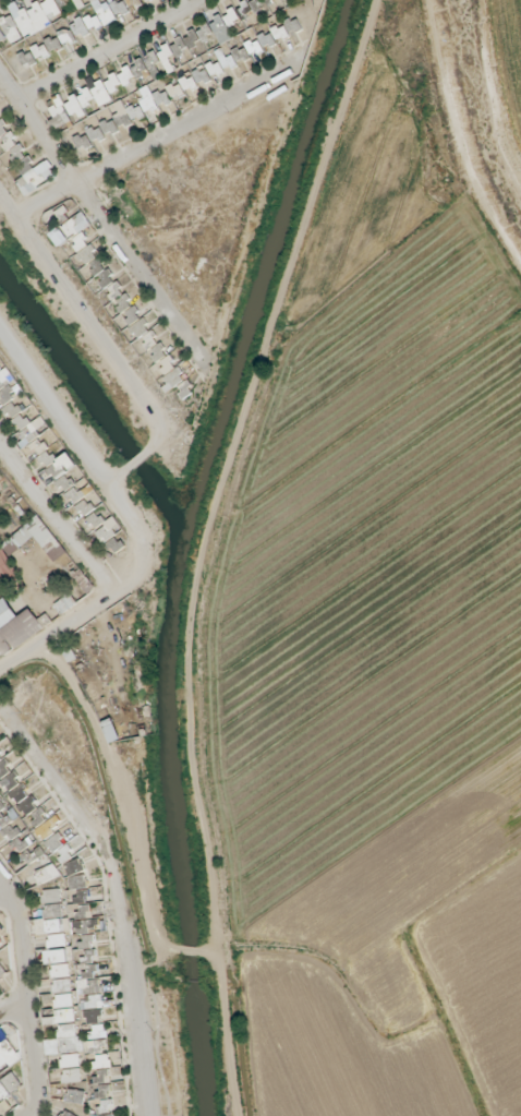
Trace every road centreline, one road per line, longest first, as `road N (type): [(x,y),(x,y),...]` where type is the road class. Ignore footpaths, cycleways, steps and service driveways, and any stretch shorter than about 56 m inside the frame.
road 1 (residential): [(214,512),(377,0)]
road 2 (residential): [(203,352),(0,76)]
road 3 (residential): [(292,67),(15,224)]
road 4 (track): [(520,266),(464,156),(426,0)]
road 5 (residential): [(15,98),(201,0)]

